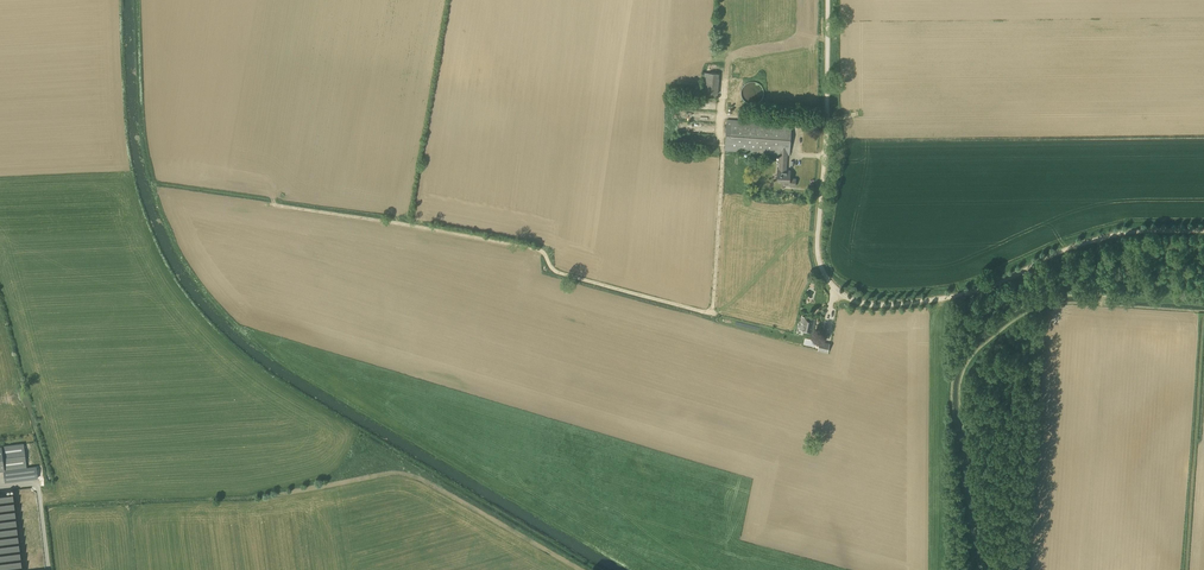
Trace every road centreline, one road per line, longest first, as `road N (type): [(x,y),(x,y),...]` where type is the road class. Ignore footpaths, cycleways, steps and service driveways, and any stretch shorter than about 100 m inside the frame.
road 1 (unclassified): [(827,0),(817,253),(828,281),(847,297),(867,305),(941,299),(1012,277),(1088,241),(1203,230)]

